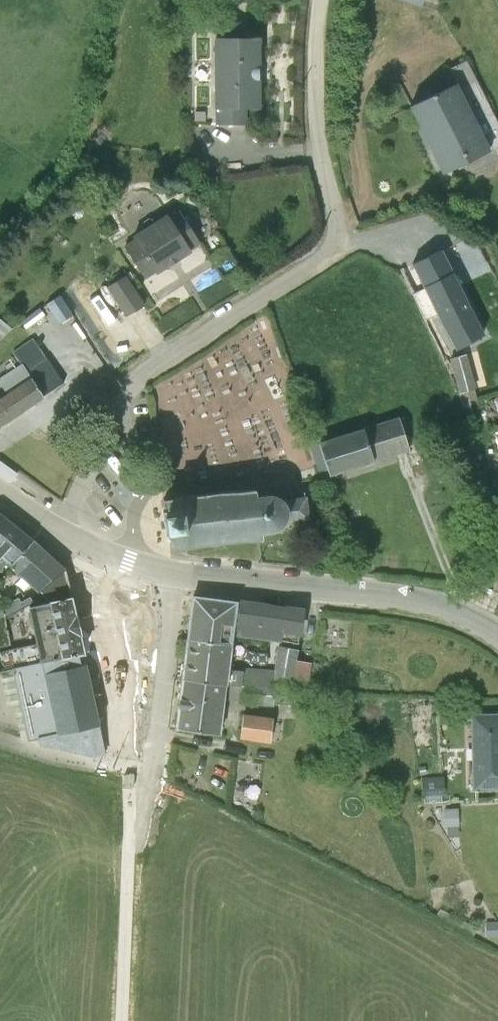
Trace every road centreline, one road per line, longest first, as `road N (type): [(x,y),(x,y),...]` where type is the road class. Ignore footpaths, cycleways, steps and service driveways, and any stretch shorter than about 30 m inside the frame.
road 1 (residential): [(58,529),(134,383),(325,255),(337,222),(319,142),(320,0)]
road 2 (tertiary): [(497,632),(453,611),(332,585),(209,576),(126,558)]
road 3 (residential): [(126,558),(120,575),(134,720),(127,772)]

